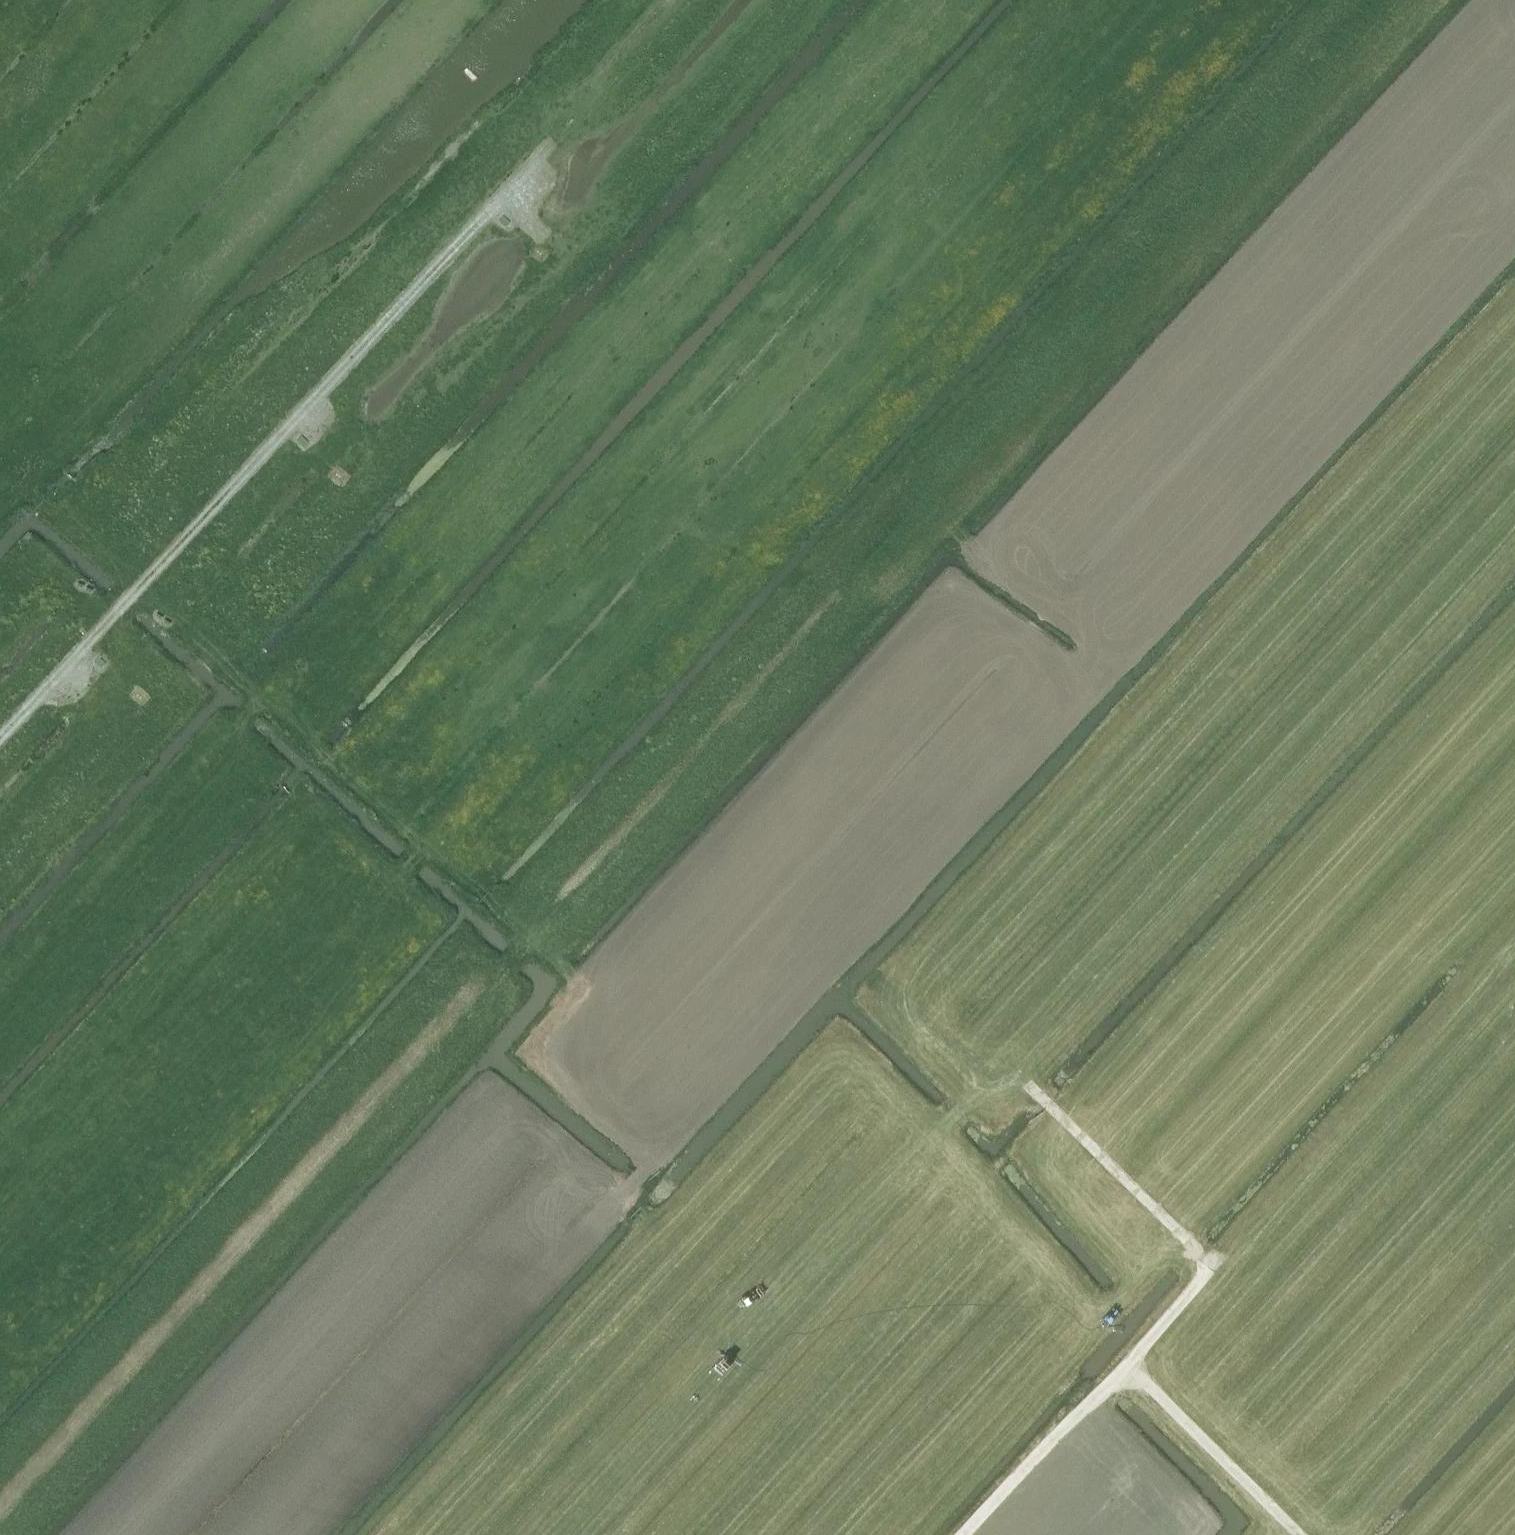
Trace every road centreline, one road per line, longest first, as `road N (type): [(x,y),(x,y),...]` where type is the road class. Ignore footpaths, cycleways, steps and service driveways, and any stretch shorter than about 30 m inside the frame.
road 1 (track): [(961,1534),(1082,1405),(1127,1368),(1214,1264),(1028,1087)]
road 2 (track): [(1127,1368),(1297,1534)]

